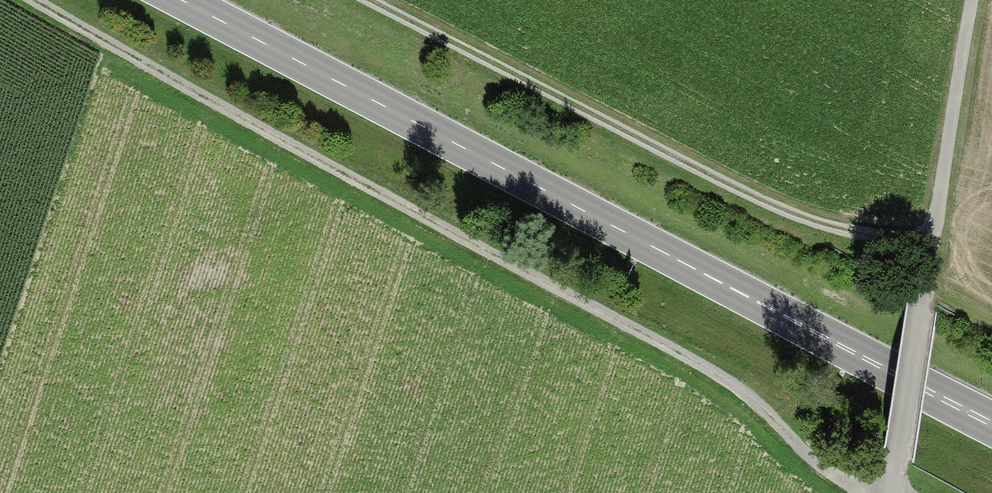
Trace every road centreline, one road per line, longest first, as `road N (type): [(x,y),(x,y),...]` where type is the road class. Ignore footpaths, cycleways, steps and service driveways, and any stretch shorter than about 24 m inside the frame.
road 1 (track): [(30,0),(282,145),(710,370),(830,477),(875,492)]
road 2 (primary): [(991,424),(179,0)]
road 3 (track): [(351,0),(732,191),(838,234),(932,242)]
road 4 (unclassified): [(975,0),(899,459)]

